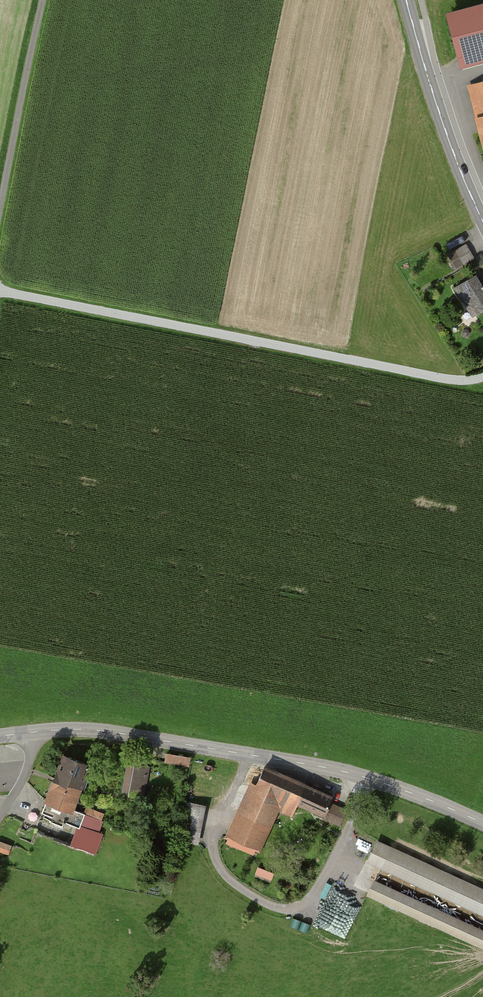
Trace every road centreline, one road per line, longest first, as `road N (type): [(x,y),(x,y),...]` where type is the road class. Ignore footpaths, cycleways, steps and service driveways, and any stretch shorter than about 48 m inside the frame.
road 1 (tertiary): [(482,823),(335,769),(110,733),(0,737)]
road 2 (track): [(482,379),(452,380),(0,288)]
road 3 (track): [(0,232),(50,0)]
road 4 (tertiary): [(404,0),(472,199)]

